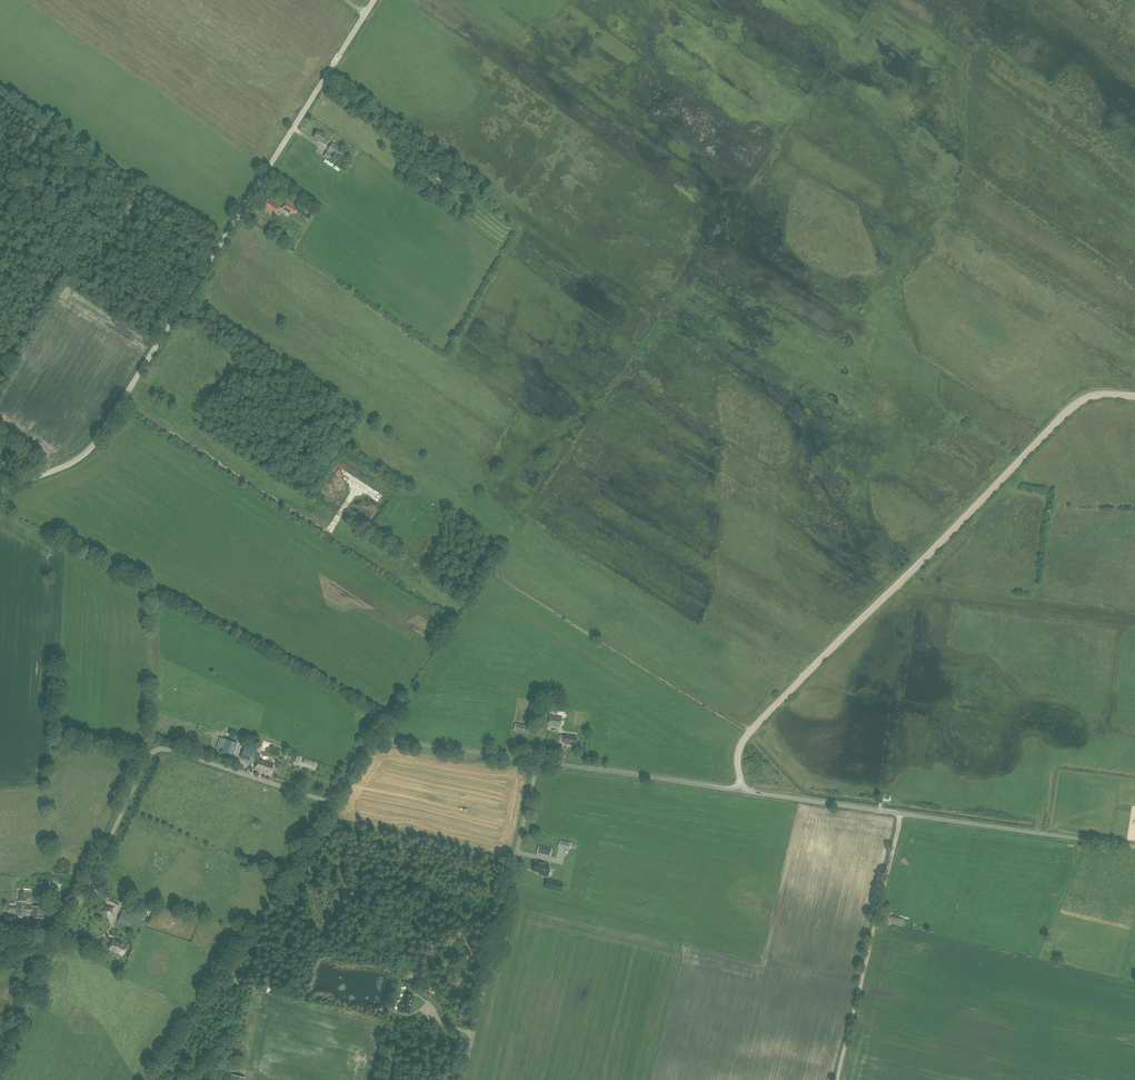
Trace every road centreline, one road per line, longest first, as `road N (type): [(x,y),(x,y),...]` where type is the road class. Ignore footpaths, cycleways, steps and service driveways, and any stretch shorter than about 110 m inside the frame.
road 1 (unclassified): [(0,491),(71,463),(96,442),(374,0)]
road 2 (unclassified): [(1134,846),(538,763)]
road 3 (unclassified): [(0,944),(64,934),(156,750),(324,800),(376,740)]
road 4 (unclassified): [(463,1079),(538,763)]
road 5 (track): [(895,587),(1075,405),(1100,395),(1134,396)]
road 6 (track): [(901,814),(836,1079)]
road 7 (track): [(742,790),(737,754),(745,737),(895,587)]
road 8 (track): [(121,402),(321,527),(331,527),(344,510)]
road 9 (track): [(1134,620),(895,587)]
road 10 (unclassified): [(538,763),(376,740)]
road 11 (track): [(0,1050),(55,941)]

